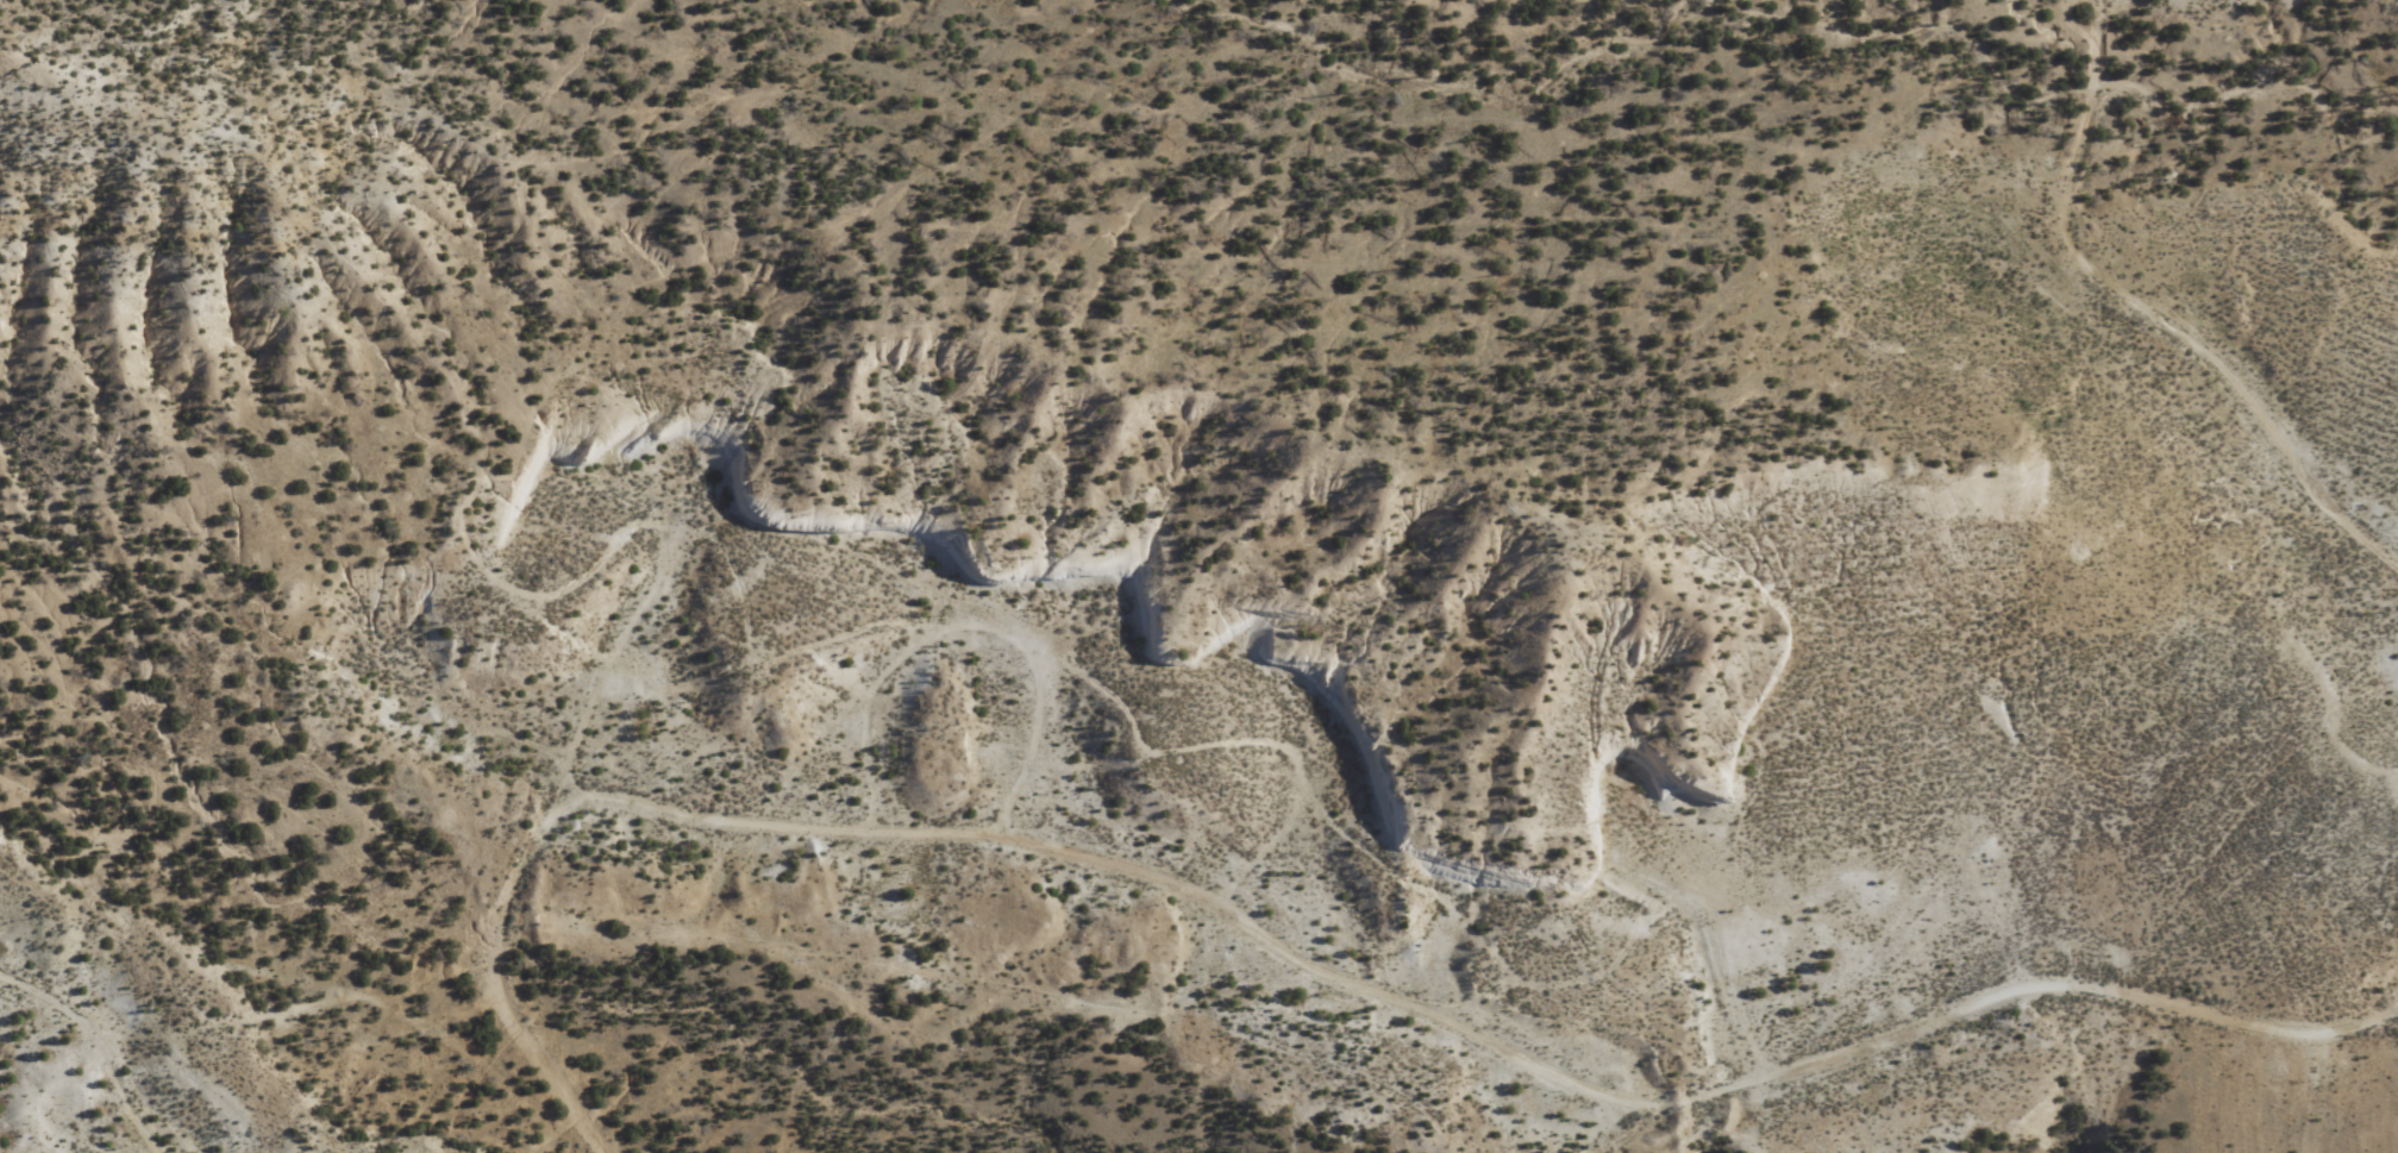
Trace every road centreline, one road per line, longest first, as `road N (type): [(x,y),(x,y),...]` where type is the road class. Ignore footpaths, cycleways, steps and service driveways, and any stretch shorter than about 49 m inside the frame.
road 1 (track): [(607,1152),(499,995),(503,904),(564,792),(663,814),(1000,835),(1206,896),(1297,966),(1442,1019),(1524,1070),(1617,1102),(1704,1092),(2005,990),(2074,982),(2283,1032),(2385,1017),(2397,1002)]

